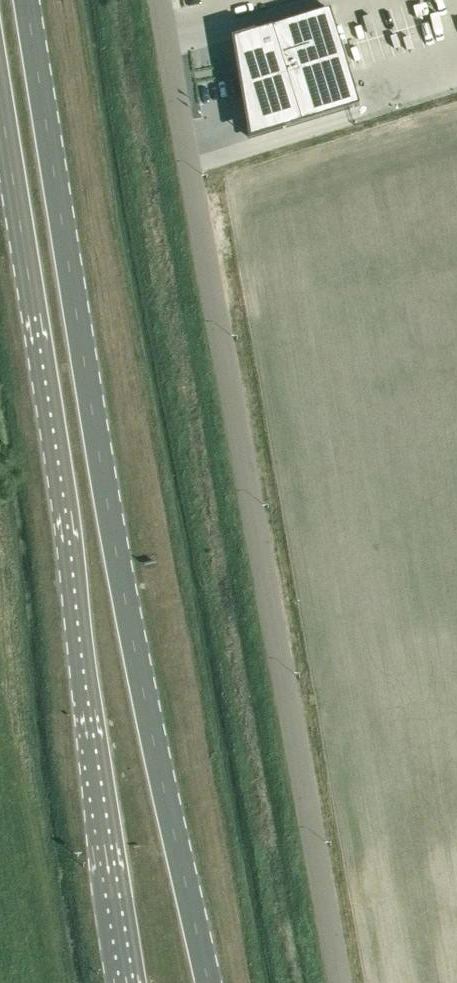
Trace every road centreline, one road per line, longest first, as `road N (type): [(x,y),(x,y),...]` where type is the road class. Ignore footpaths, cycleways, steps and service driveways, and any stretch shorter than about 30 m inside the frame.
road 1 (primary): [(208,982),(143,694),(25,0)]
road 2 (unclassified): [(161,0),(343,982)]
road 3 (primary): [(0,95),(134,982)]

